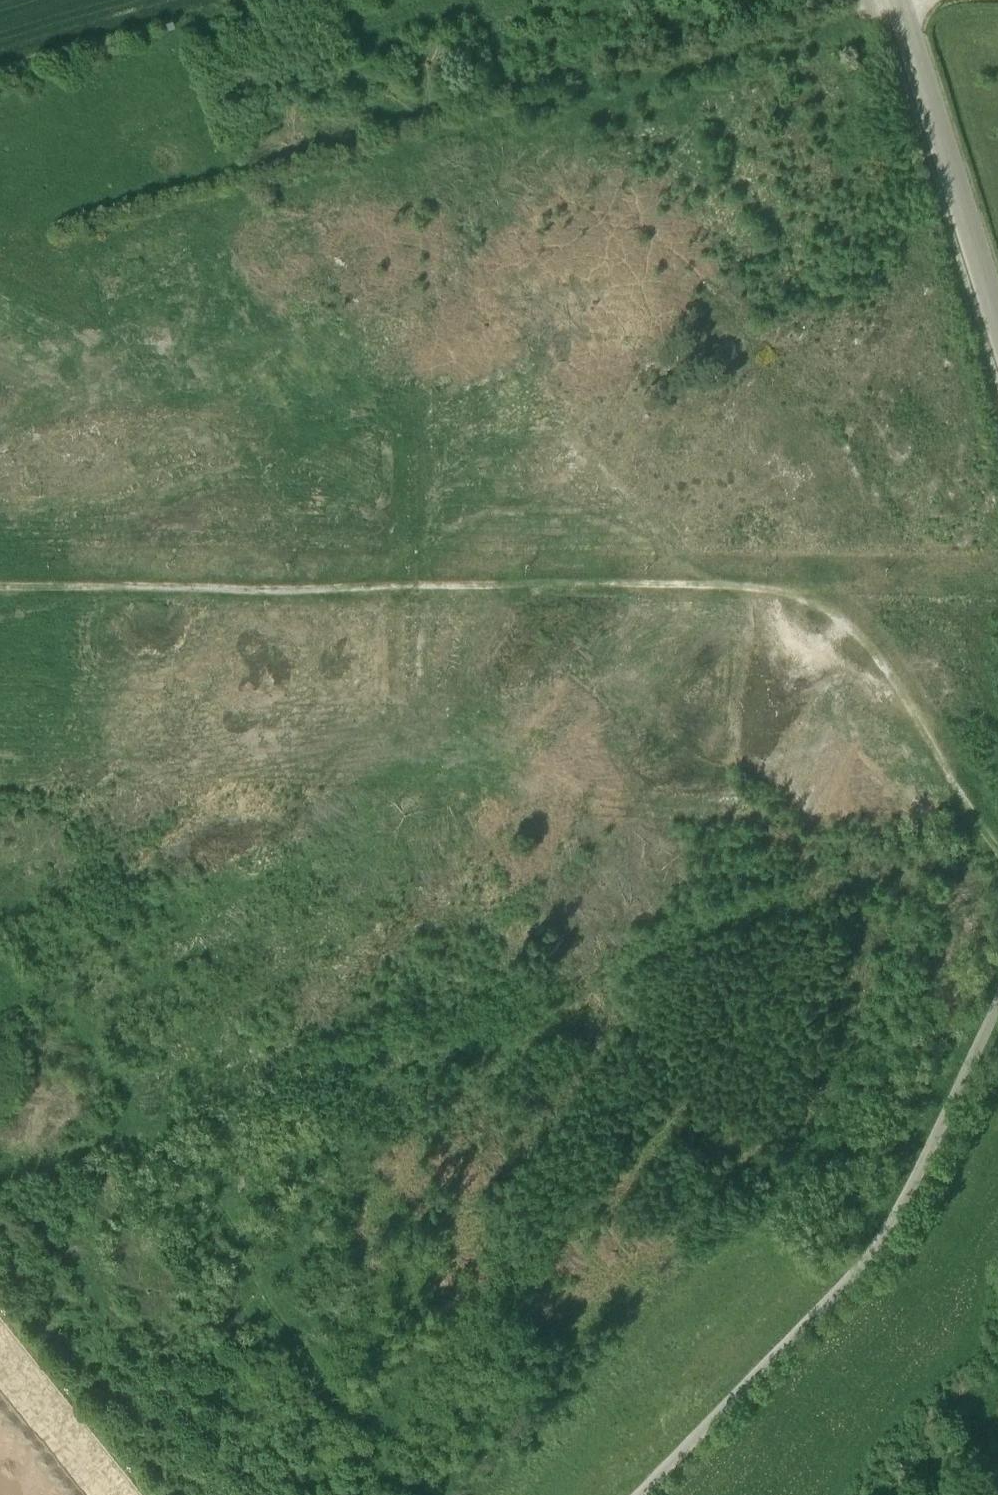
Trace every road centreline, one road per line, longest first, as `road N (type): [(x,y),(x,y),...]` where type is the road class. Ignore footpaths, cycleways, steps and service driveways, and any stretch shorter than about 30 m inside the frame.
road 1 (track): [(0,586),(763,590),(854,632),(997,845)]
road 2 (track): [(641,1494),(866,1269),(997,1009)]
road 3 (tertiary): [(997,319),(899,0)]

